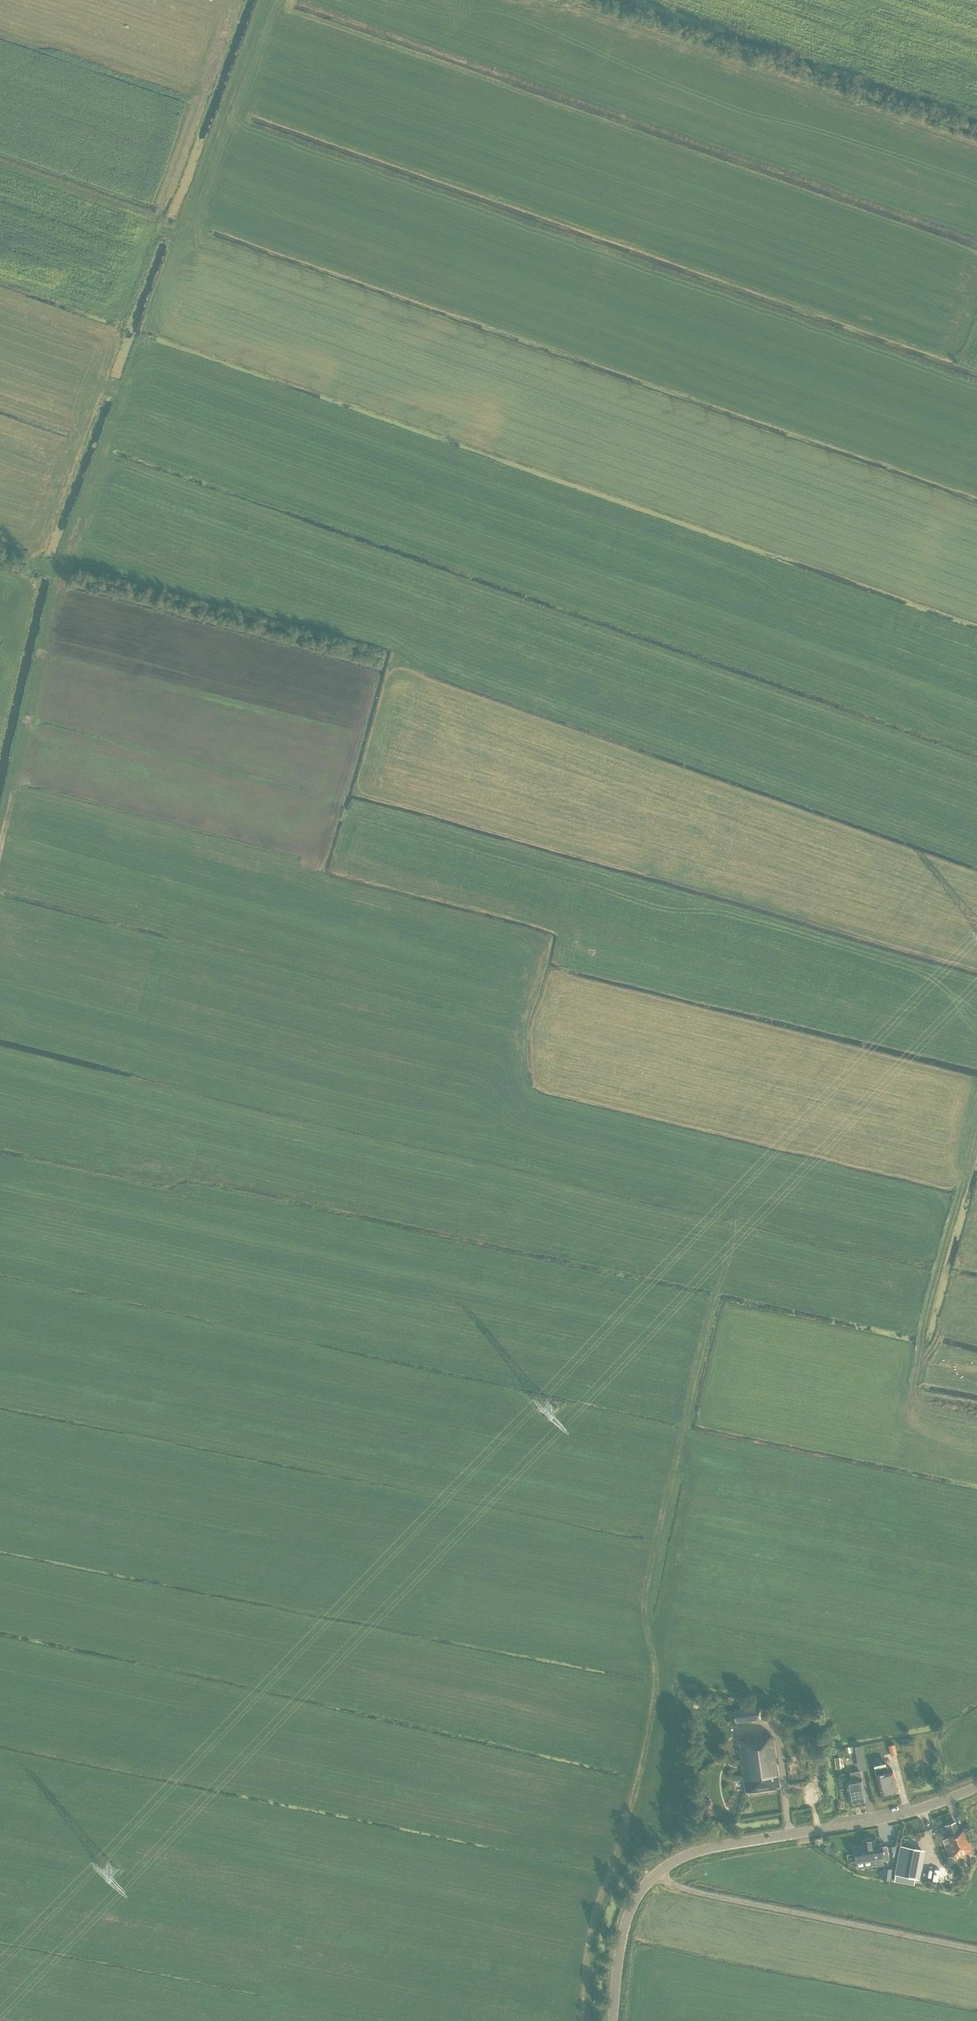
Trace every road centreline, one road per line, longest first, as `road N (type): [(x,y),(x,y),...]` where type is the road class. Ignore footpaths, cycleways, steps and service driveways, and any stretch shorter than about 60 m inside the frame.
road 1 (tertiary): [(614,2020),(626,1922),(638,1893),(672,1860),(876,1819),(976,1785)]
road 2 (track): [(655,1873),(686,1889),(976,1950)]

